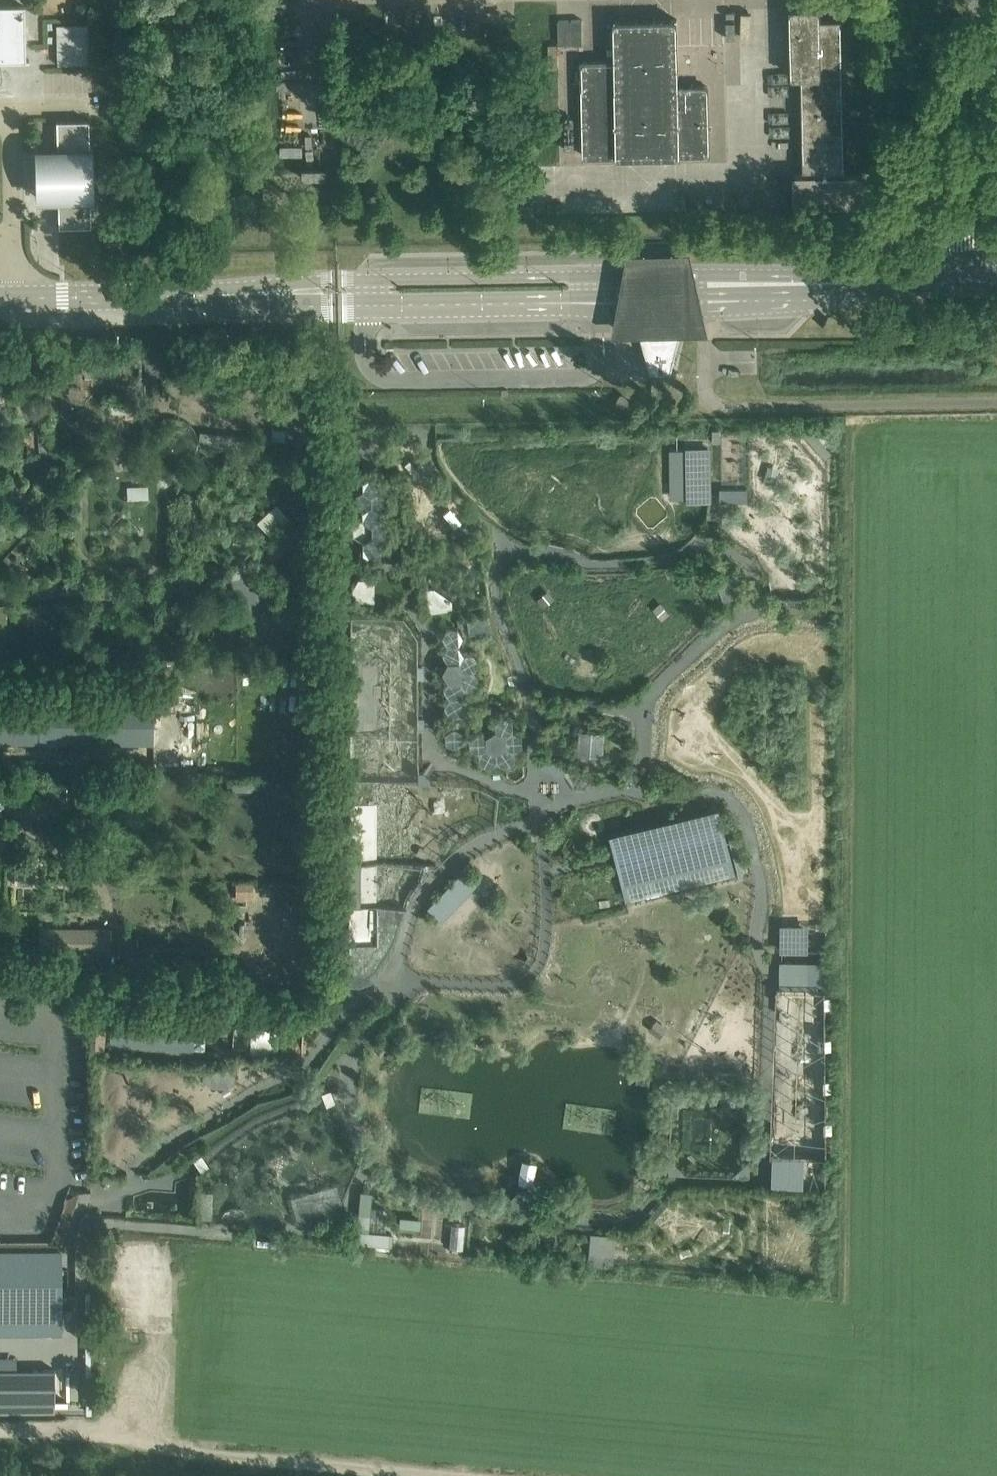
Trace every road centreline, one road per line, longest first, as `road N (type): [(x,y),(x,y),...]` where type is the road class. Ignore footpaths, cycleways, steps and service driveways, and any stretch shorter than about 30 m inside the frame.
road 1 (unclassified): [(155,298),(215,308),(685,303),(714,285)]
road 2 (unclassified): [(714,285),(685,274),(305,281),(155,298)]
road 3 (unclassified): [(714,285),(996,283)]
road 4 (unclassified): [(0,300),(155,298)]

